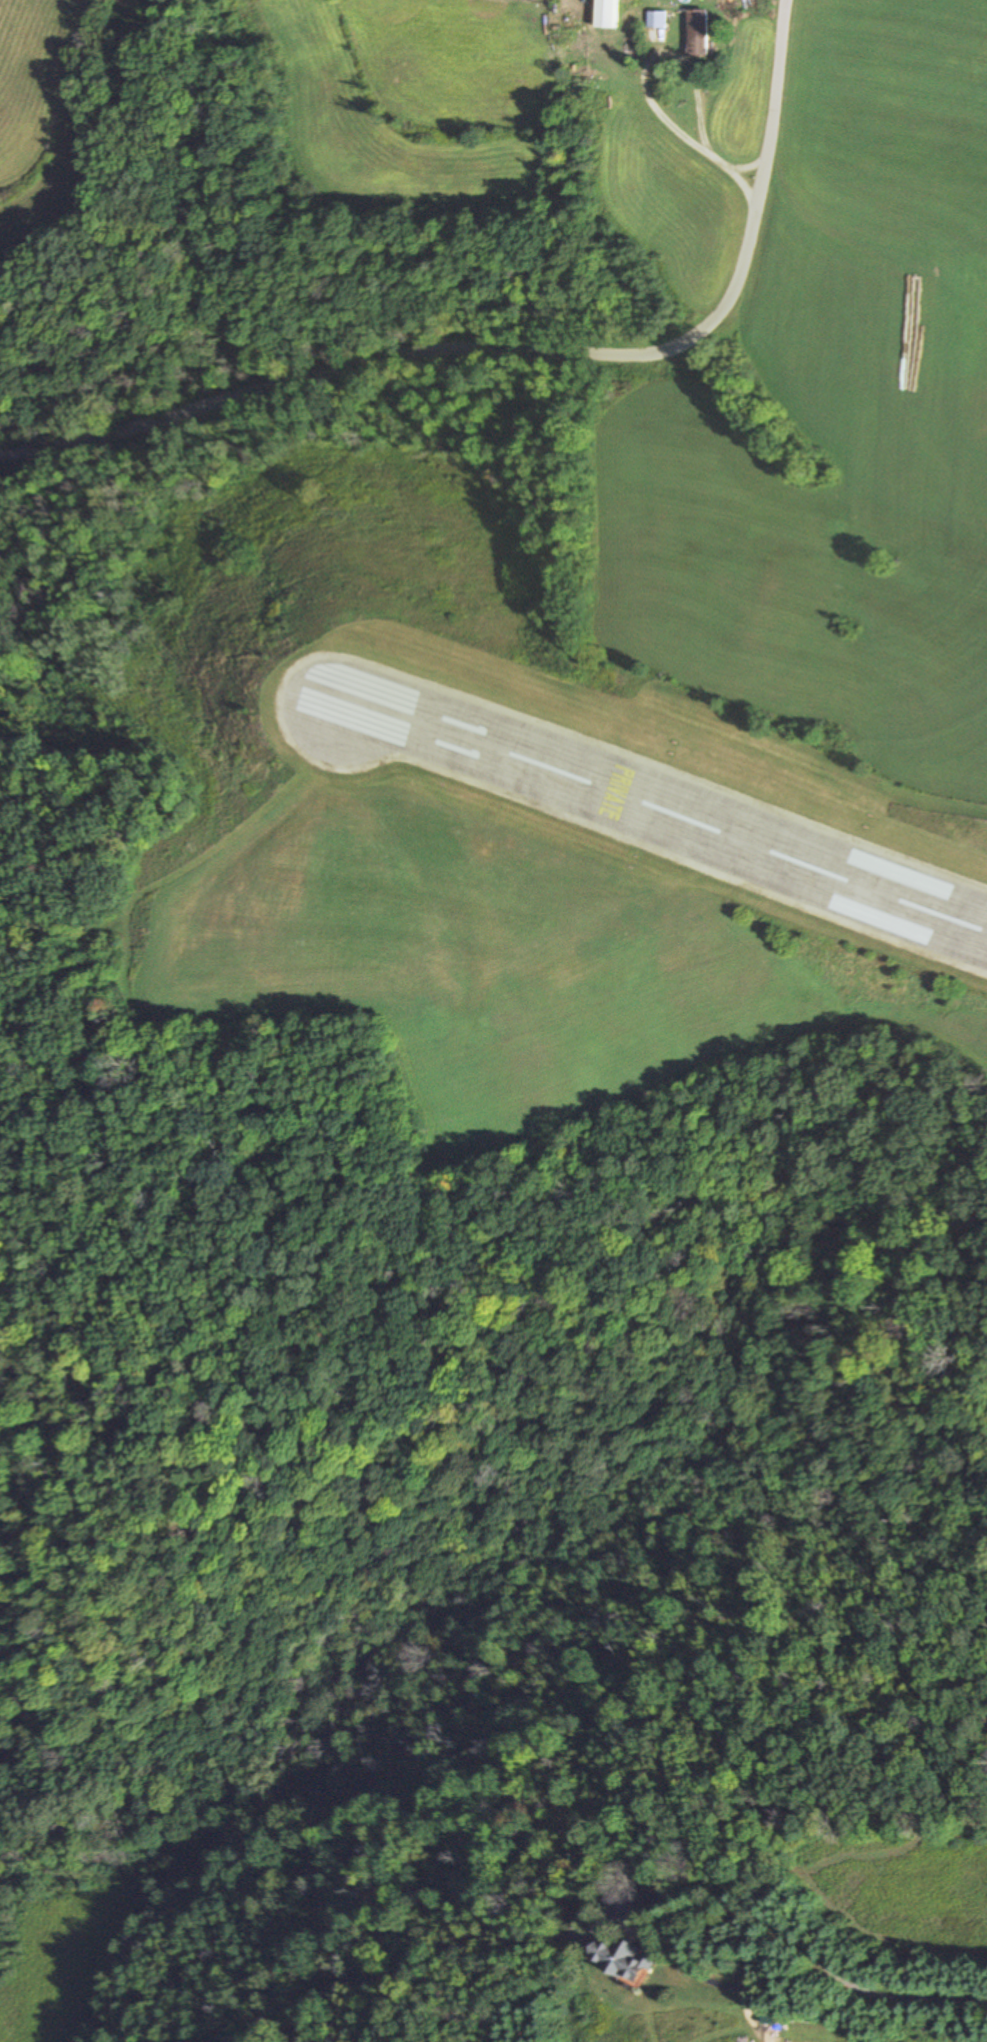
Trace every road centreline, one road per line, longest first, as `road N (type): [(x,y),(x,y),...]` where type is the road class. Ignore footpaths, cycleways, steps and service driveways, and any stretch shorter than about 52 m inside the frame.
road 1 (residential): [(0,474),(98,443),(559,367),(647,331),(694,267),(811,0)]

